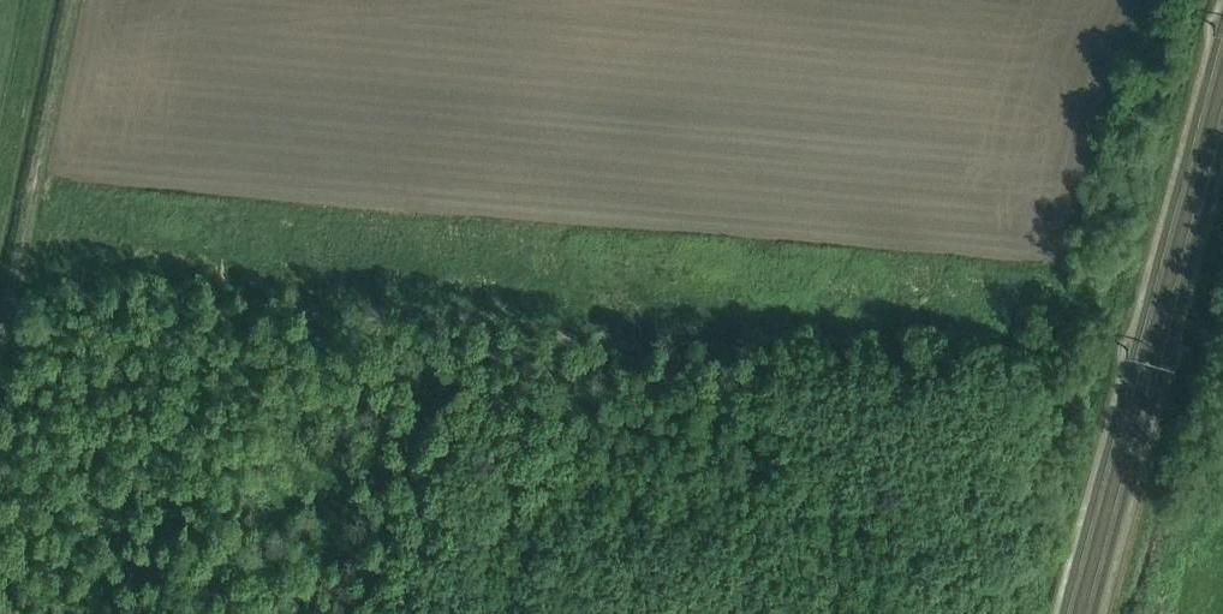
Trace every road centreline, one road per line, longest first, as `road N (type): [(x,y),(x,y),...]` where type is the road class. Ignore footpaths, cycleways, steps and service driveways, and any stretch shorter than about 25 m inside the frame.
road 1 (track): [(0,373),(77,0)]

